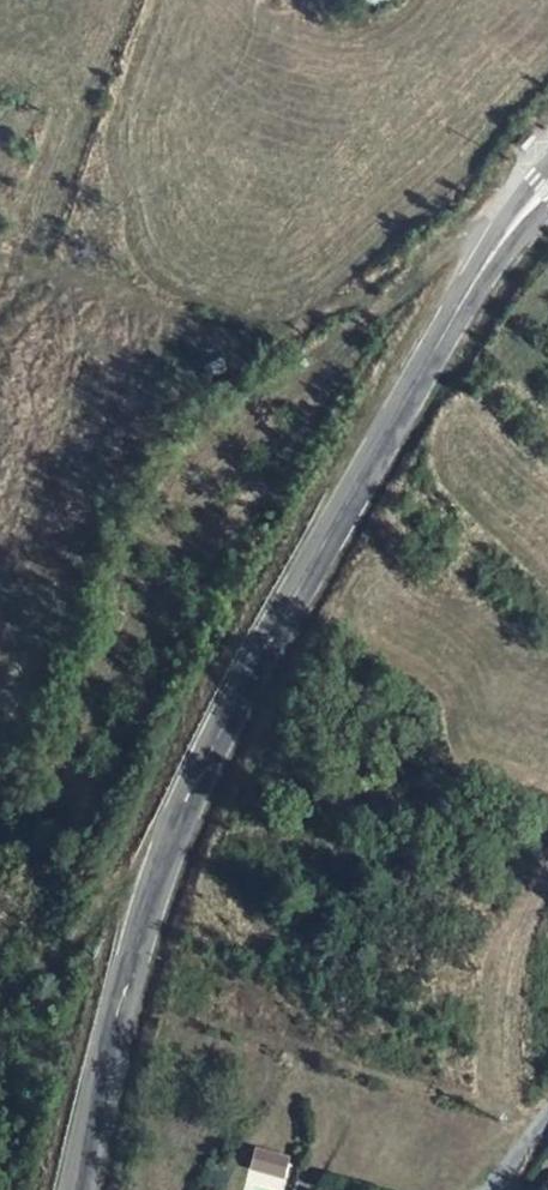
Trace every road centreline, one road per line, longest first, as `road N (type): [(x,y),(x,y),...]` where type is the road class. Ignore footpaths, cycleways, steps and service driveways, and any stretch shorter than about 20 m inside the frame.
road 1 (tertiary): [(547,187),(493,251),(405,398),(251,671),(175,827),(134,950),(78,1189)]

